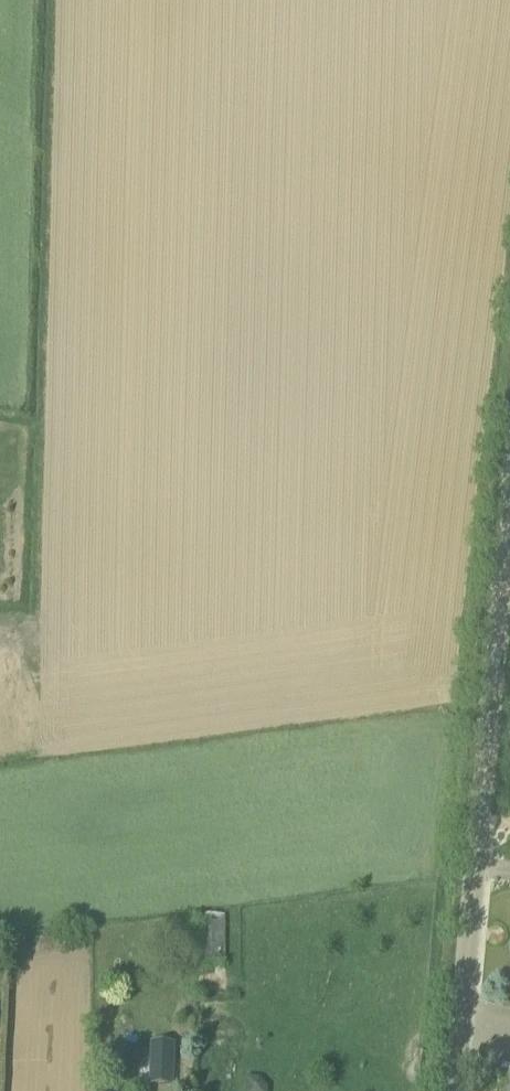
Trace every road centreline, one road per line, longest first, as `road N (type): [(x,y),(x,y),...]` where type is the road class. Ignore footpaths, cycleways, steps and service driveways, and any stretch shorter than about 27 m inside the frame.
road 1 (unclassified): [(454,1090),(509,502)]

